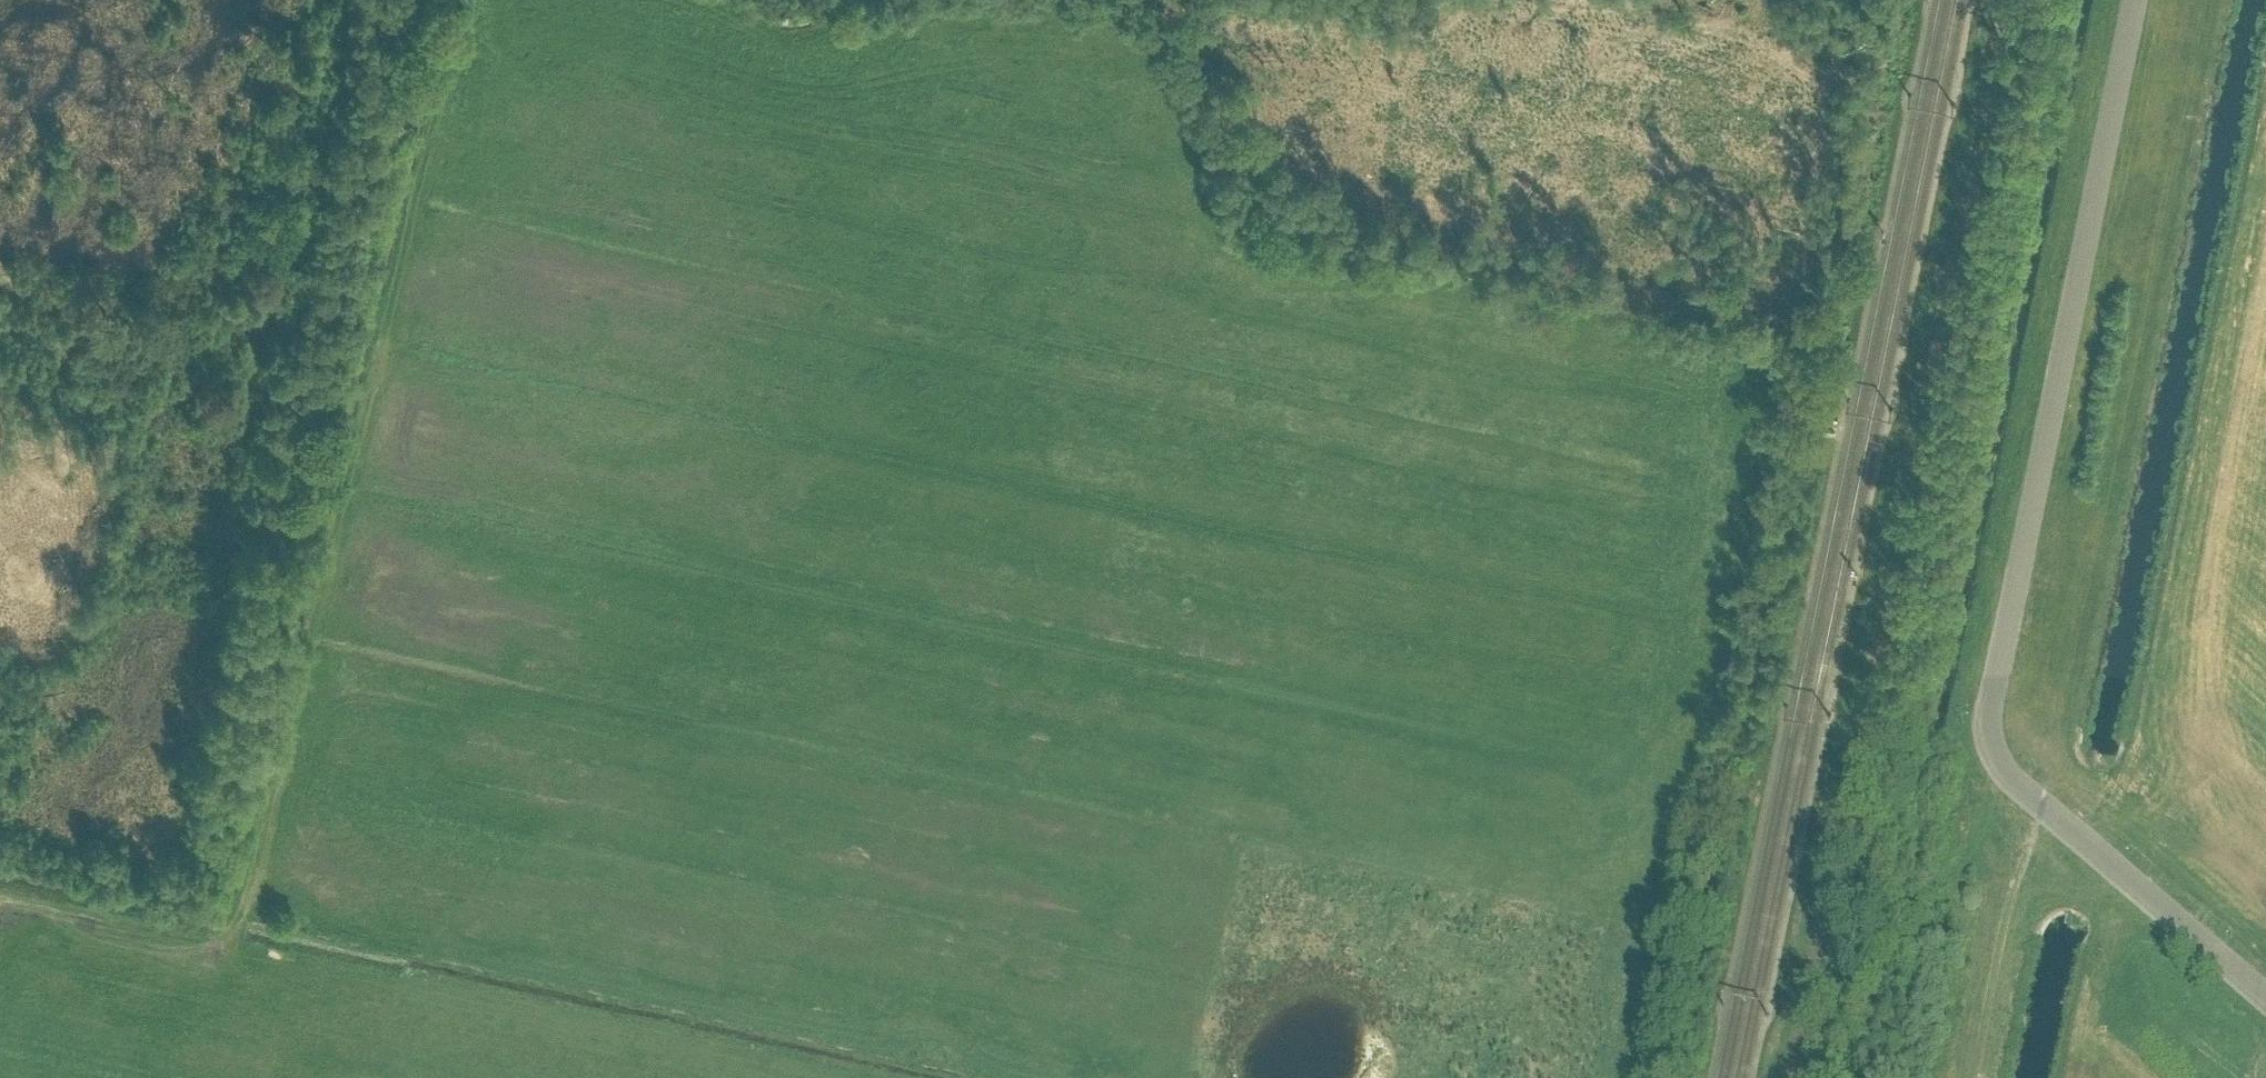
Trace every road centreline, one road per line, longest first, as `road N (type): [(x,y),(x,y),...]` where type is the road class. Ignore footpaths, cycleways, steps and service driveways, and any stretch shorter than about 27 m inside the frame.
road 1 (track): [(1204,0),(1247,19),(1410,44),(1485,1),(1612,8),(1746,39),(1824,92),(1784,308),(1633,295),(1572,235),(1297,169),(1268,139),(1235,71)]
road 2 (unclassified): [(2265,1003),(2030,803),(1985,742),(2132,0)]
road 3 (track): [(374,355),(235,939),(0,888)]

